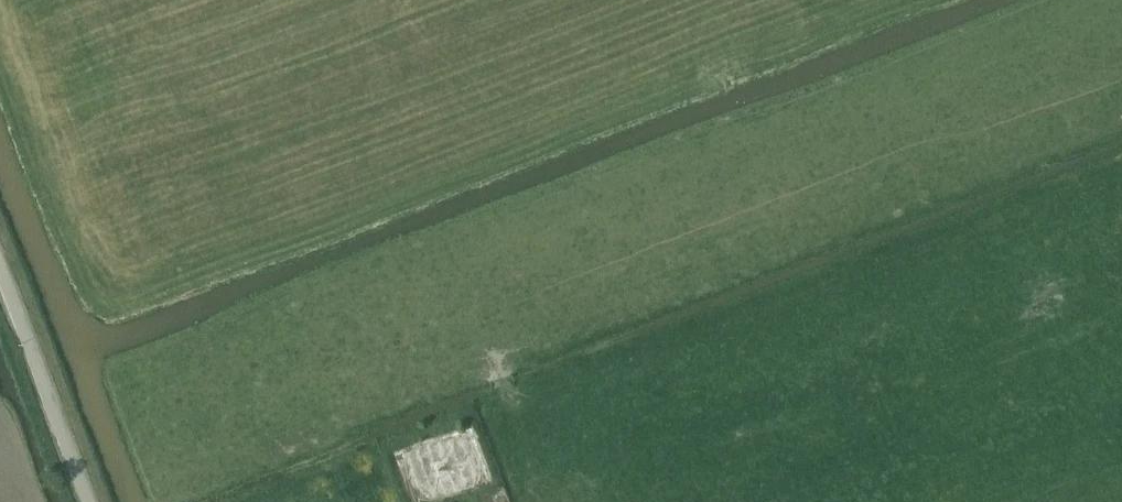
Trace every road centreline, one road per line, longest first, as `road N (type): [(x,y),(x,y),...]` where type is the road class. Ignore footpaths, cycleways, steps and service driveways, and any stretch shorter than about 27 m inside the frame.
road 1 (unclassified): [(91,501),(0,258)]

